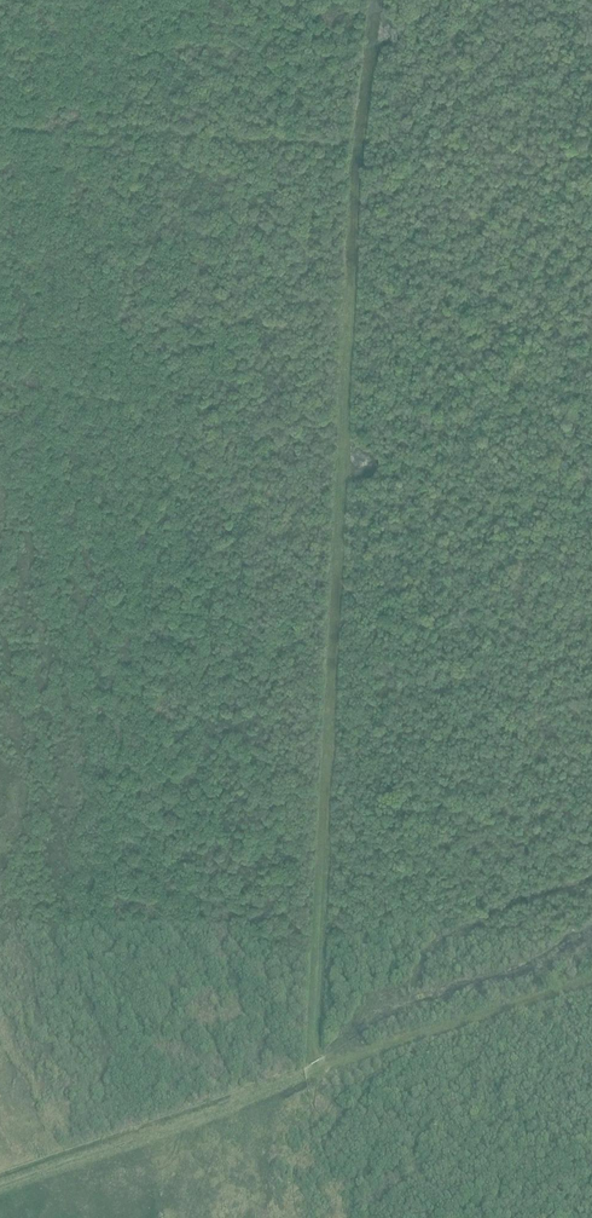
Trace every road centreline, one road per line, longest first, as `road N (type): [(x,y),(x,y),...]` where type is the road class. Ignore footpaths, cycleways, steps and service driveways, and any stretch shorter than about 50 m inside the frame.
road 1 (track): [(360,143),(313,1068)]
road 2 (track): [(313,1068),(257,1097),(0,1186)]
road 3 (track): [(591,979),(313,1068)]
road 4 (track): [(126,134),(360,143)]
road 5 (track): [(360,143),(376,0)]

